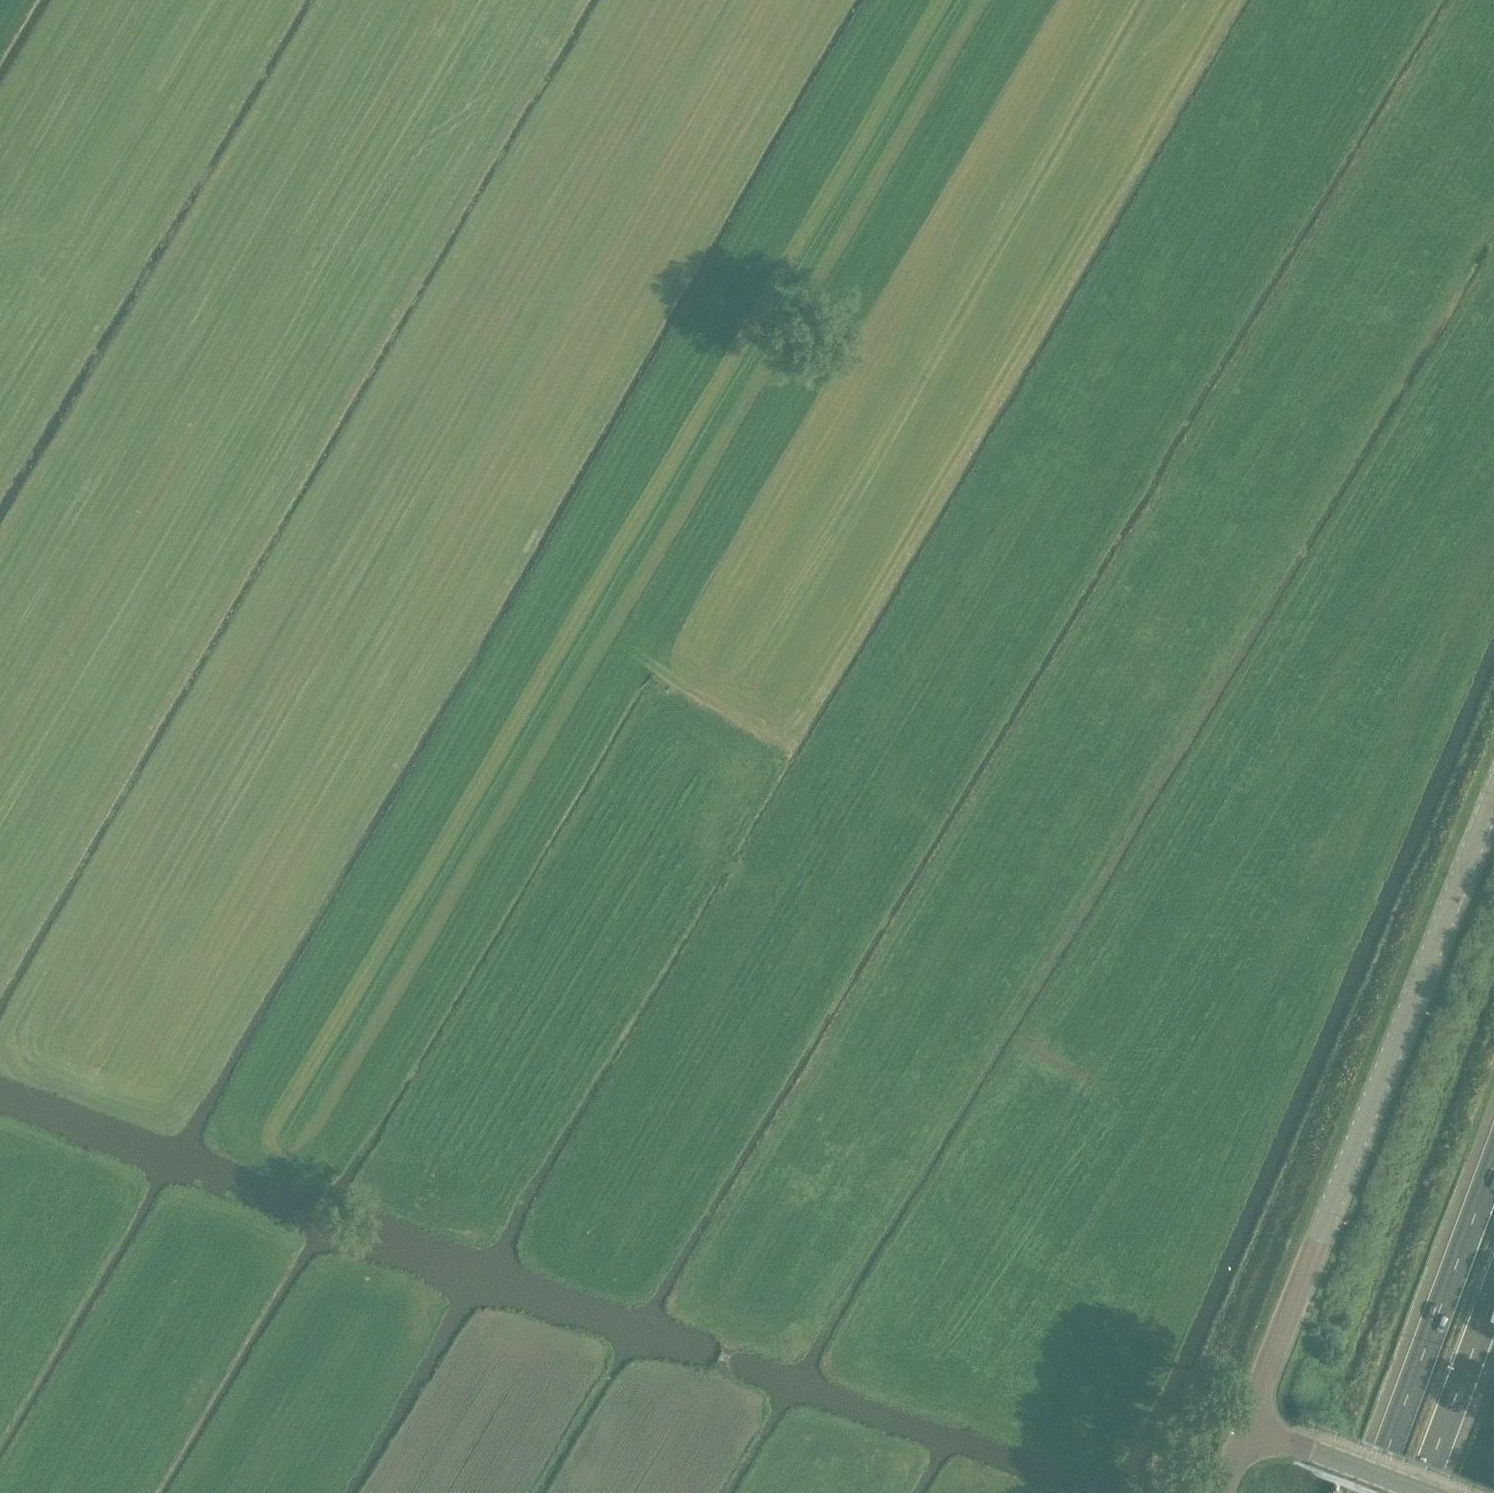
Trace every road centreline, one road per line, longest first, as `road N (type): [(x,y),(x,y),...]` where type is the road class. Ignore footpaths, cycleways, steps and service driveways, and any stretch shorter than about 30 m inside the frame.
road 1 (tertiary): [(1244,1425),(1493,779)]
road 2 (motorway): [(1493,1162),(1370,1492)]
road 3 (motorway): [(1420,1492),(1493,1294)]
road 4 (tertiary): [(1420,1492),(1244,1425)]

